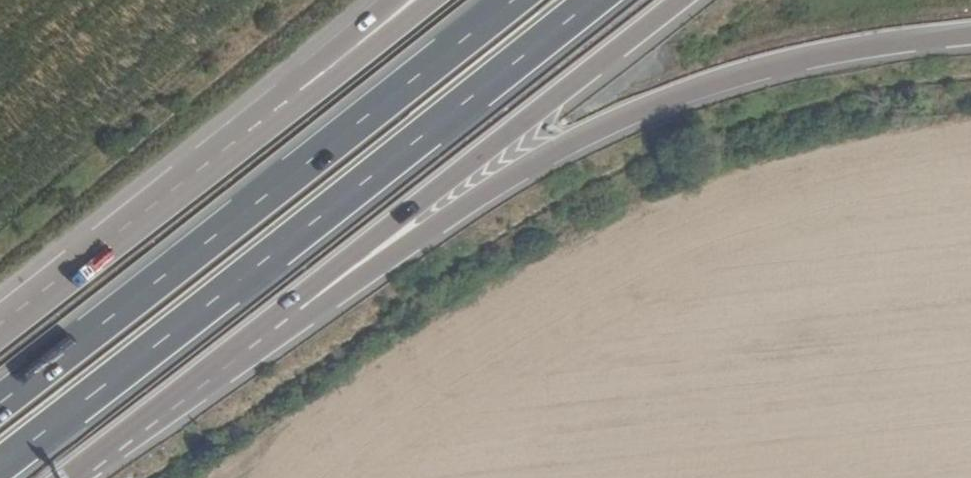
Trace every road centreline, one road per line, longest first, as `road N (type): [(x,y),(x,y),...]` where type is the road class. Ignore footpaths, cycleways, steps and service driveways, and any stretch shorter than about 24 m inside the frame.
road 1 (trunk): [(0,466),(590,0)]
road 2 (trunk): [(291,315),(324,305),(578,136),(719,72),(877,35),(970,27)]
road 3 (trunk): [(512,0),(0,398)]
road 4 (trunk): [(291,315),(370,234),(678,0)]
road 5 (trunk): [(296,97),(0,332)]
road 6 (trunk): [(66,477),(291,315)]
road 7 (trunk): [(424,0),(296,97)]
road 8 (trunk): [(391,0),(296,97)]

